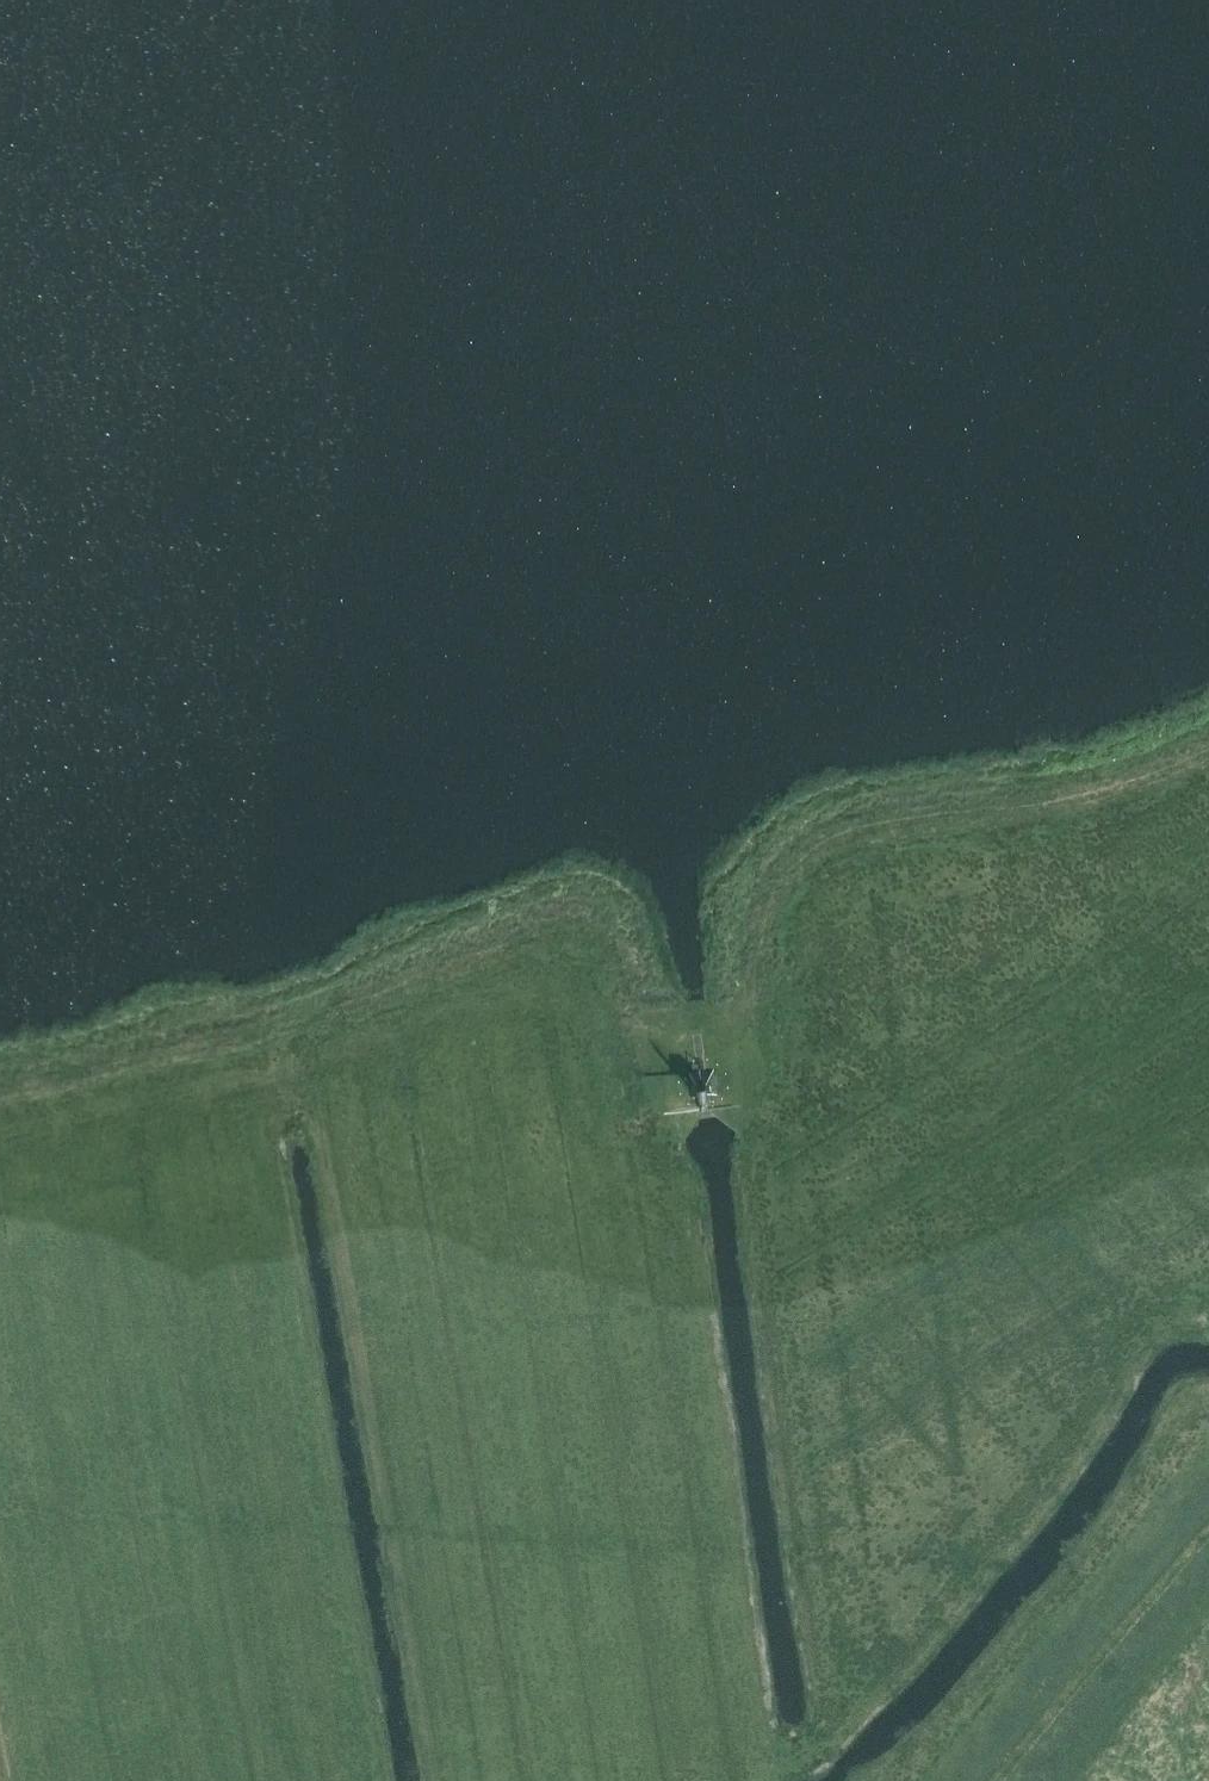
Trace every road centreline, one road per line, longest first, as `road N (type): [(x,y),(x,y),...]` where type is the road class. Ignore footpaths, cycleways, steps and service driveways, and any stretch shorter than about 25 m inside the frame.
road 1 (track): [(1149,774),(832,834),(782,881),(762,928),(754,989),(739,1010),(721,1017),(643,1016),(586,933),(564,926),(290,1024),(0,1088)]
road 2 (track): [(1208,1533),(996,1780)]

